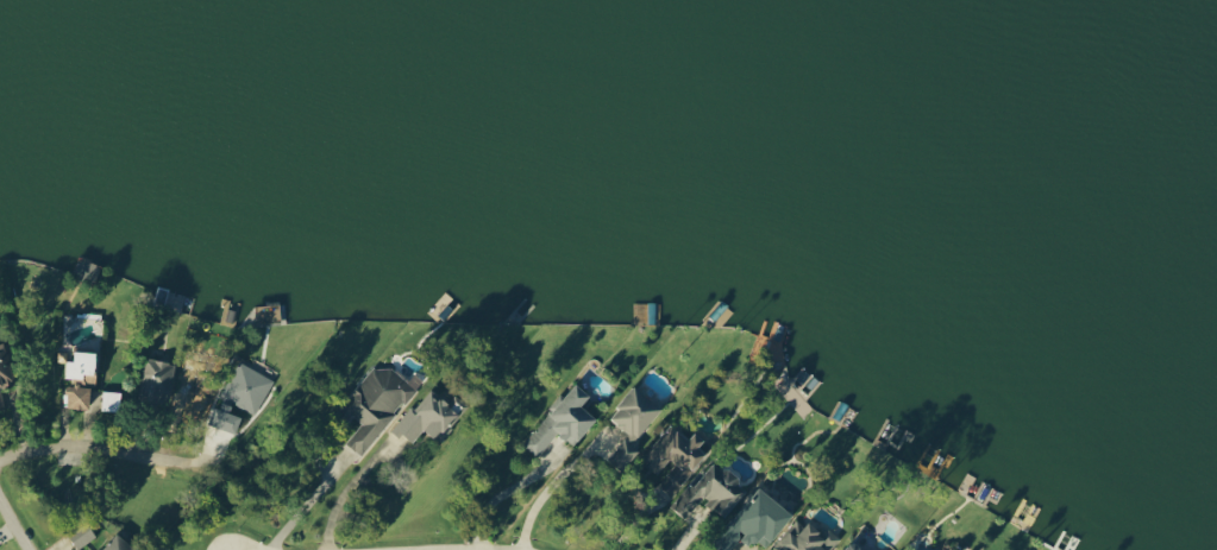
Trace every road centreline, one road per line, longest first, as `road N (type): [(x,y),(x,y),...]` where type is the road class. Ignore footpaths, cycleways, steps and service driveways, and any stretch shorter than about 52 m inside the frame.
road 1 (residential): [(0,455),(71,437),(180,457)]
road 2 (residential): [(138,531),(270,459)]

